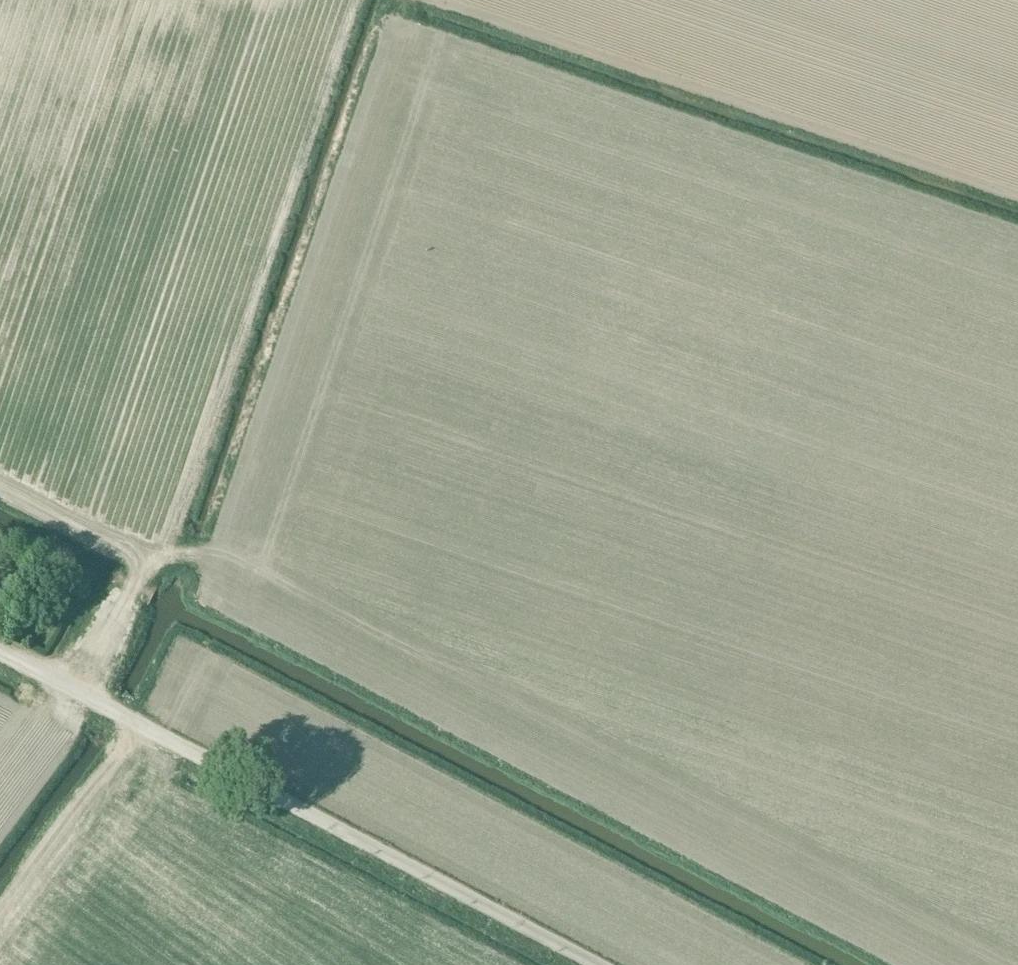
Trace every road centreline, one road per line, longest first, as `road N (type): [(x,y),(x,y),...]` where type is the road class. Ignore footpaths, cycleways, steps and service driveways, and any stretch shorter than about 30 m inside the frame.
road 1 (unclassified): [(591,964),(0,653)]

